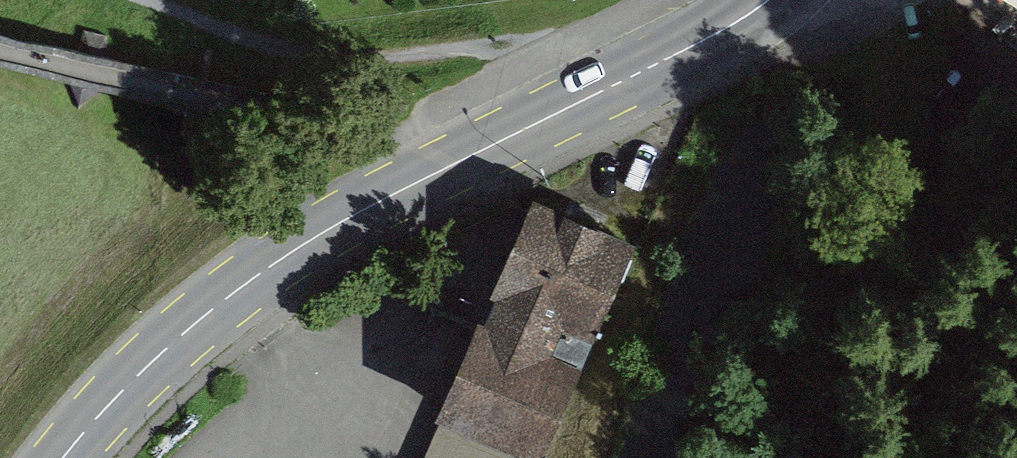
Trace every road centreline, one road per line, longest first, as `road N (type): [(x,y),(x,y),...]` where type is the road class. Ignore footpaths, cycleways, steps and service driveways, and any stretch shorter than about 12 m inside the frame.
road 1 (tertiary): [(639,73),(300,246)]
road 2 (tertiary): [(63,457),(125,388),(300,246)]
road 3 (tertiary): [(639,73),(768,0)]

